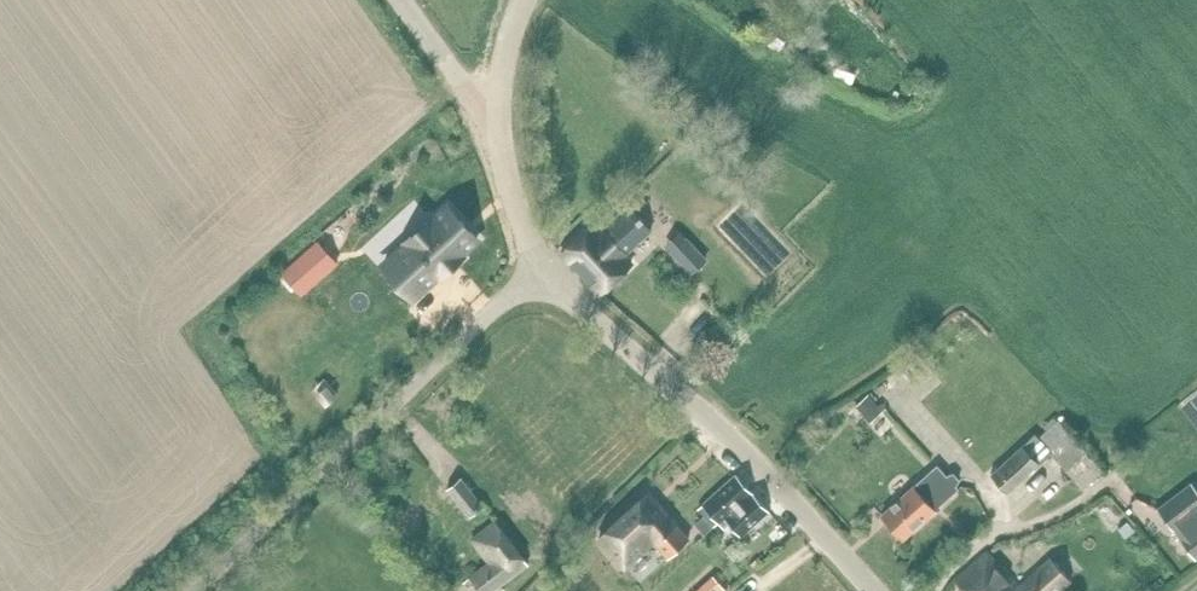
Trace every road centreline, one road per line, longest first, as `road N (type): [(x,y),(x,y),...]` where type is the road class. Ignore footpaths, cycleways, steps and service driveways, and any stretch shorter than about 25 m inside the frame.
road 1 (unclassified): [(196,590),(541,271)]
road 2 (unclassified): [(877,590),(677,388),(541,271)]
road 3 (unclassified): [(501,132),(401,0)]
road 4 (unclassified): [(541,271),(515,203),(501,132)]
road 5 (unclassified): [(501,132),(505,63),(527,0)]

